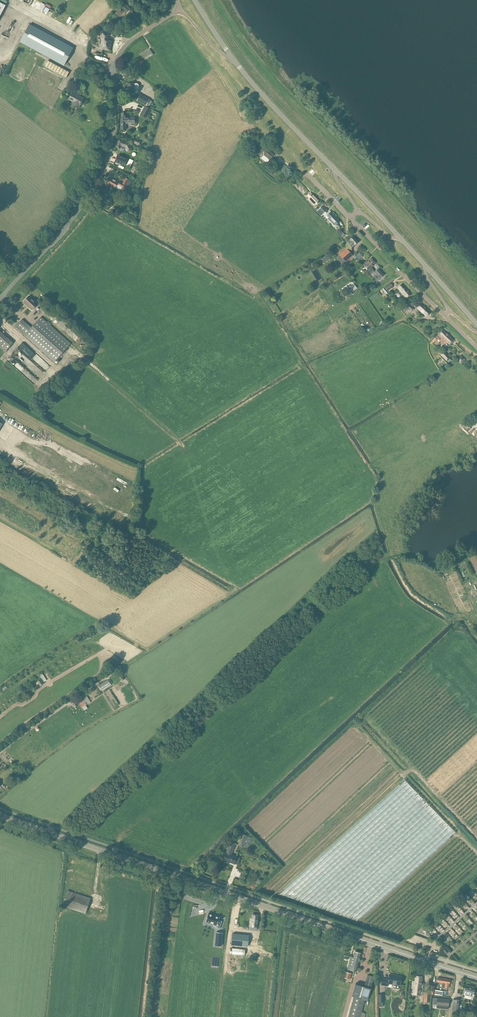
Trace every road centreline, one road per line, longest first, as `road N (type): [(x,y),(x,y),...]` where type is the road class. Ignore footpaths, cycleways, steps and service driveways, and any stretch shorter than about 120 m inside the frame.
road 1 (tertiary): [(476,977),(0,813)]
road 2 (unclassified): [(0,299),(77,214),(106,164),(115,60),(180,10)]
road 3 (unclassified): [(336,171),(235,63)]

